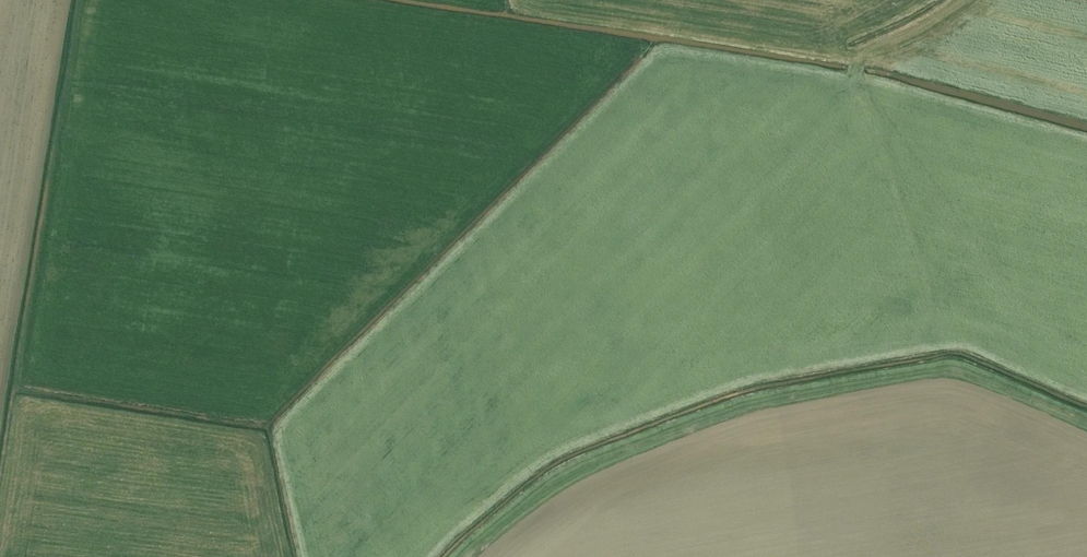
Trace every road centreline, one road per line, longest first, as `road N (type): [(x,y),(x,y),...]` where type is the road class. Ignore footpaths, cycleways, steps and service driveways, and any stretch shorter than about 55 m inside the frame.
road 1 (track): [(909,219),(855,66),(863,51),(953,0)]

